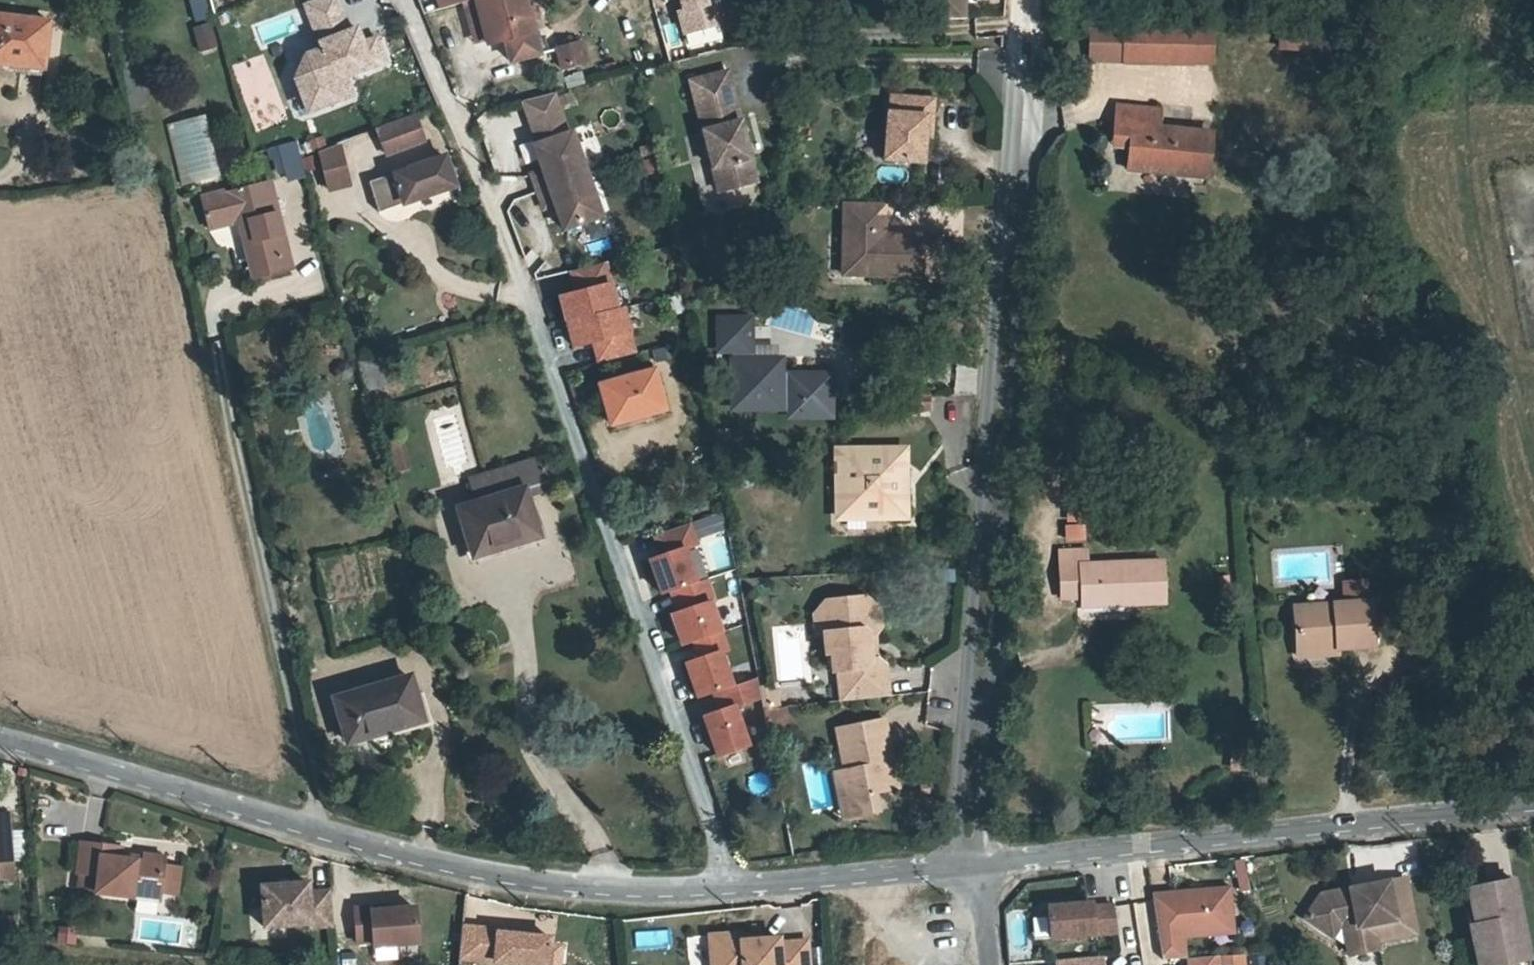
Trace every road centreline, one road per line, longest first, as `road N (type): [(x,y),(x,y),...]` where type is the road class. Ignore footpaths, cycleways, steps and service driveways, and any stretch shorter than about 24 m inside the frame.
road 1 (residential): [(0,743),(447,879),(692,901),(997,869)]
road 2 (residential): [(997,869),(1533,806)]
road 3 (track): [(221,360),(323,841)]

